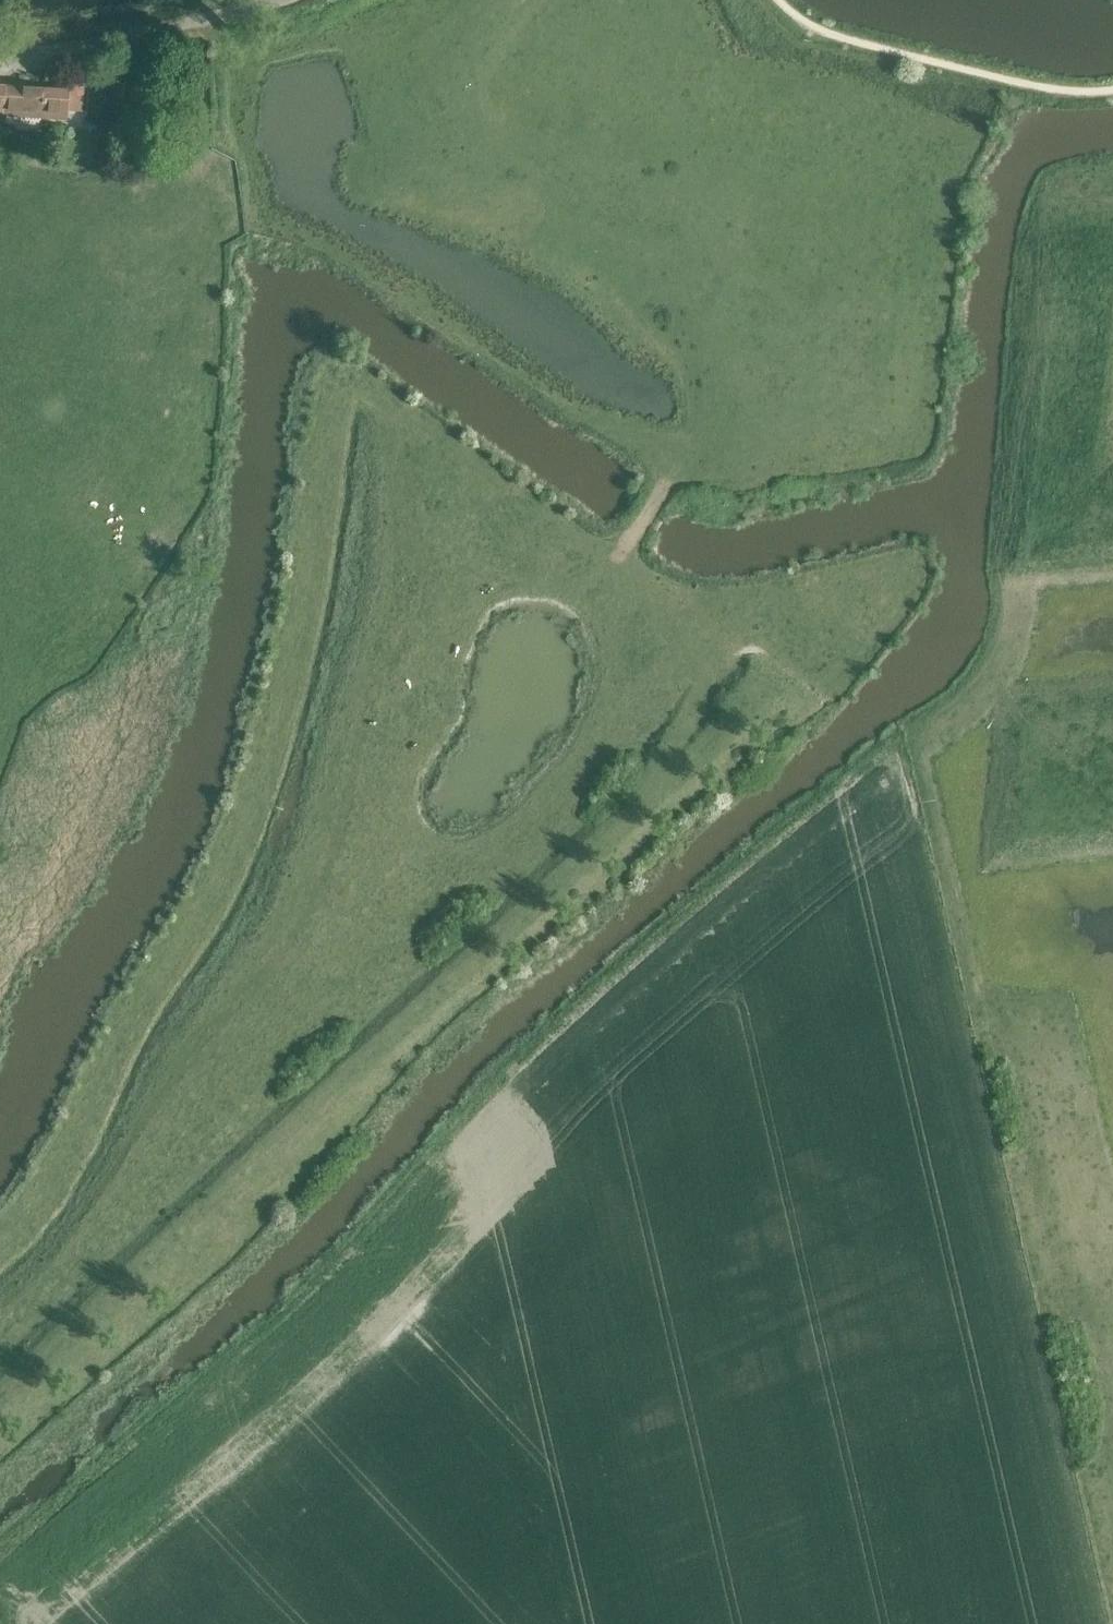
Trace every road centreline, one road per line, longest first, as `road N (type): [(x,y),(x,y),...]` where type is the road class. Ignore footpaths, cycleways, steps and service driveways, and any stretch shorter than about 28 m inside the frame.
road 1 (unclassified): [(0,59),(180,31),(281,0)]

